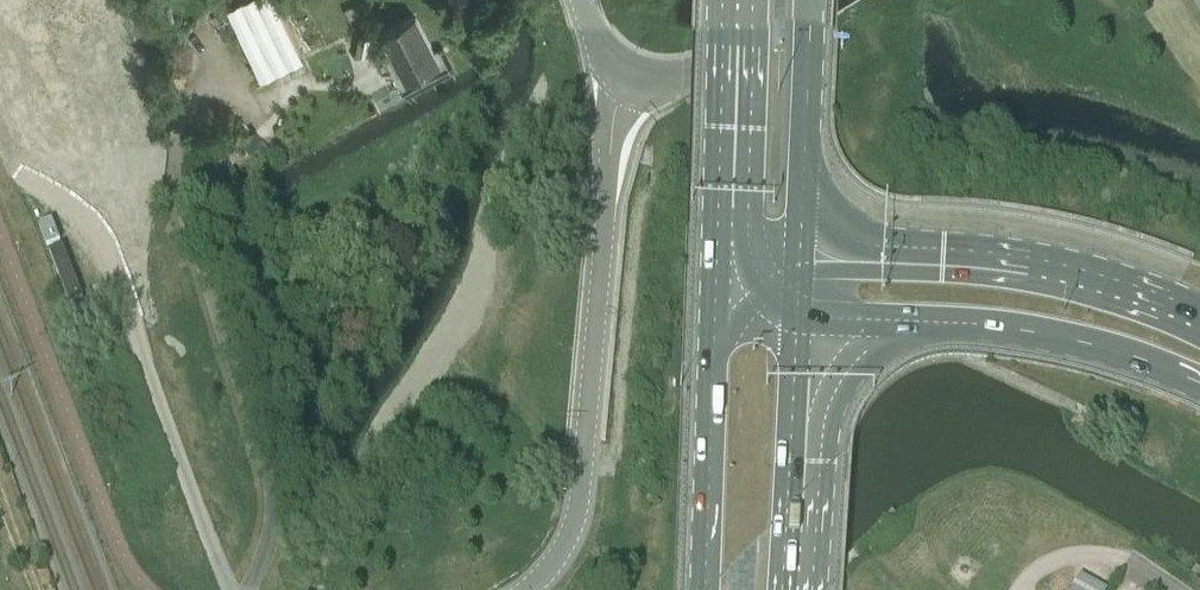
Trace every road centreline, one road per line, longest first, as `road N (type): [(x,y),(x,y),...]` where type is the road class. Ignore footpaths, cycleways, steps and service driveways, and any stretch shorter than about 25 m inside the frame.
road 1 (unclassified): [(522,589),(553,563),(577,511),(610,131),(629,80)]
road 2 (secondary): [(795,317),(1027,330),(1136,357),(1199,383)]
road 3 (secondary): [(1199,323),(1065,274),(798,248)]
road 4 (primary): [(715,281),(704,589)]
road 5 (primary): [(724,0),(715,281)]
road 6 (primary): [(782,589),(795,317)]
road 7 (primary): [(798,248),(812,0)]
road 8 (unclassified): [(629,80),(663,85),(690,76),(812,0)]

